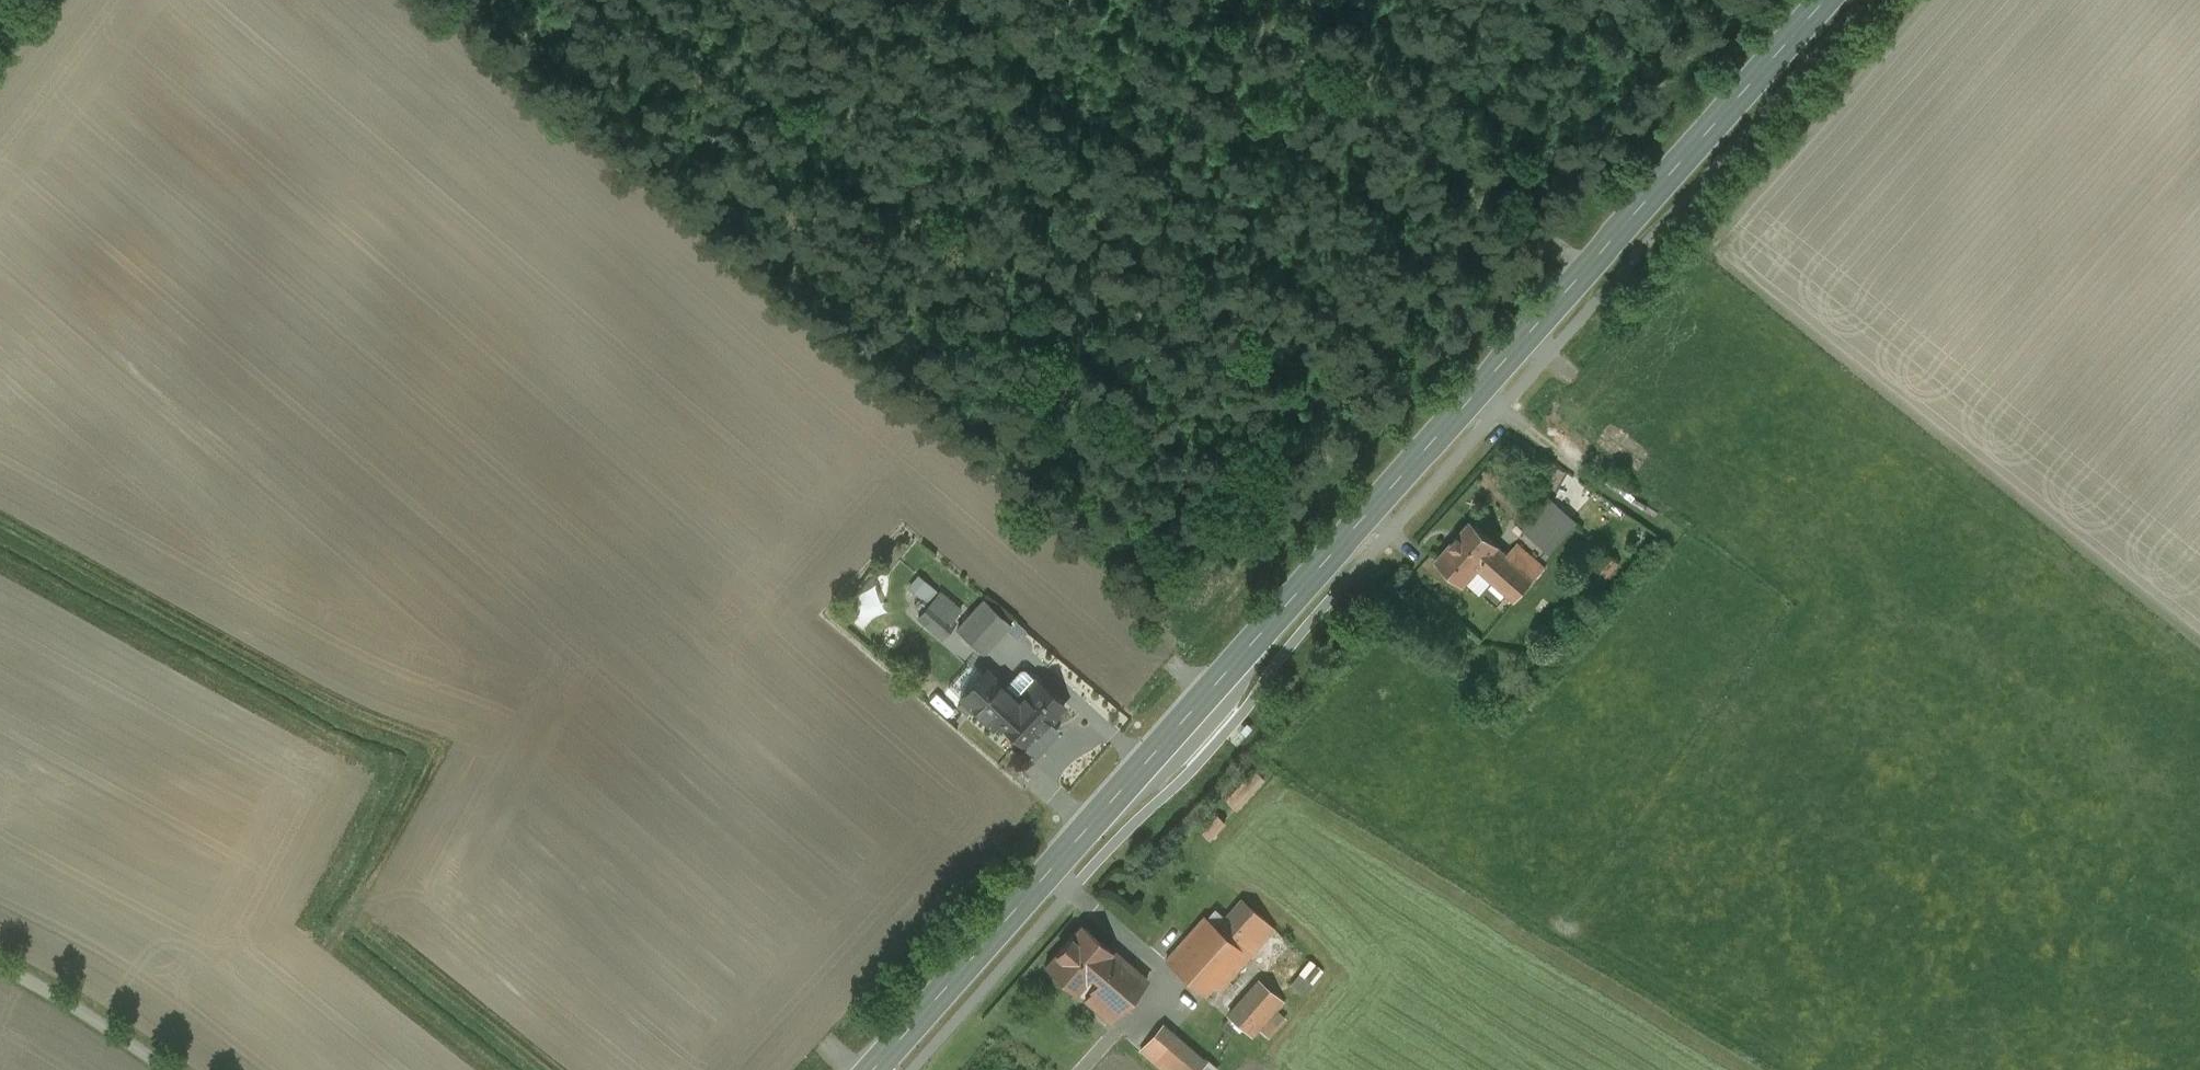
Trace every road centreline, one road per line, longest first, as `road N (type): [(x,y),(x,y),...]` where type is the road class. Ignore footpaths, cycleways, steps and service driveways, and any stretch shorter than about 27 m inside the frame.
road 1 (secondary): [(871,1069),(1827,0)]

